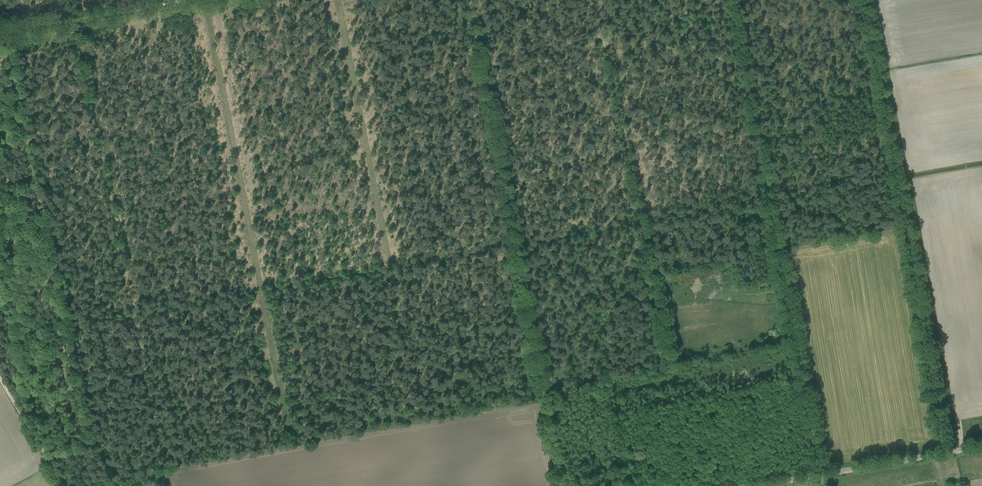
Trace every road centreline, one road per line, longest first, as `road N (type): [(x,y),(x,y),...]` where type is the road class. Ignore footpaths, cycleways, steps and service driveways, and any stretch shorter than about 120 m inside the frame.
road 1 (track): [(470,0),(560,485)]
road 2 (track): [(729,0),(821,475)]
road 3 (track): [(204,0),(288,433)]
road 4 (track): [(337,0),(389,266)]
road 5 (unclassified): [(755,485),(981,446)]
road 6 (track): [(187,0),(0,33)]
road 7 (track): [(63,485),(0,378)]

